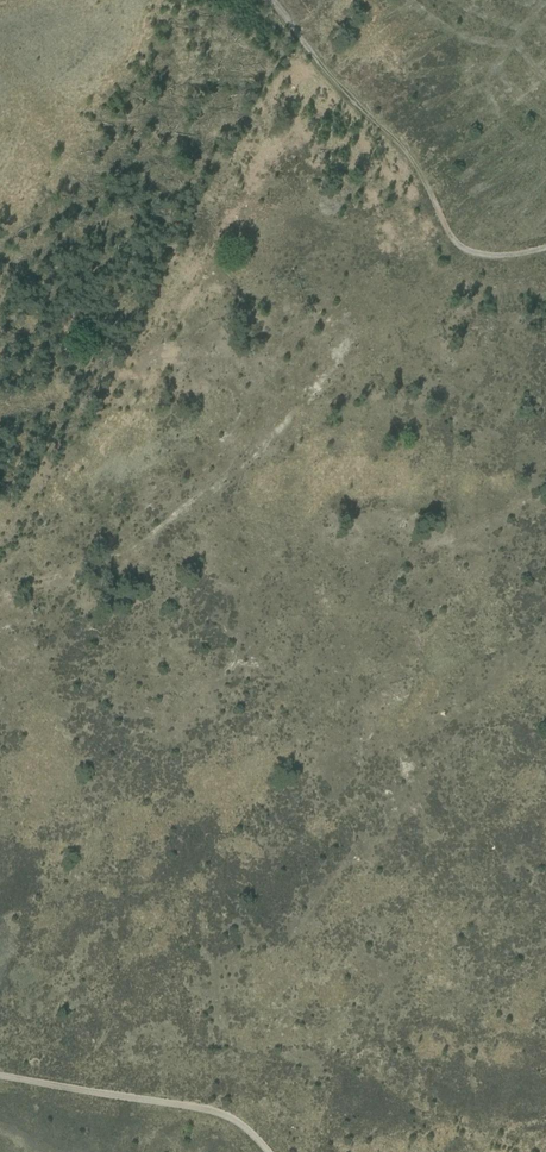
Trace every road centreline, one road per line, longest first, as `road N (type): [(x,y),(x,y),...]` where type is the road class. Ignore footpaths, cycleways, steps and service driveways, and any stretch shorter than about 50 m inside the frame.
road 1 (track): [(545,248),(487,258),(466,252),(448,234),(402,149),(326,72),(271,0)]
road 2 (track): [(263,1151),(211,1123),(0,1073)]

